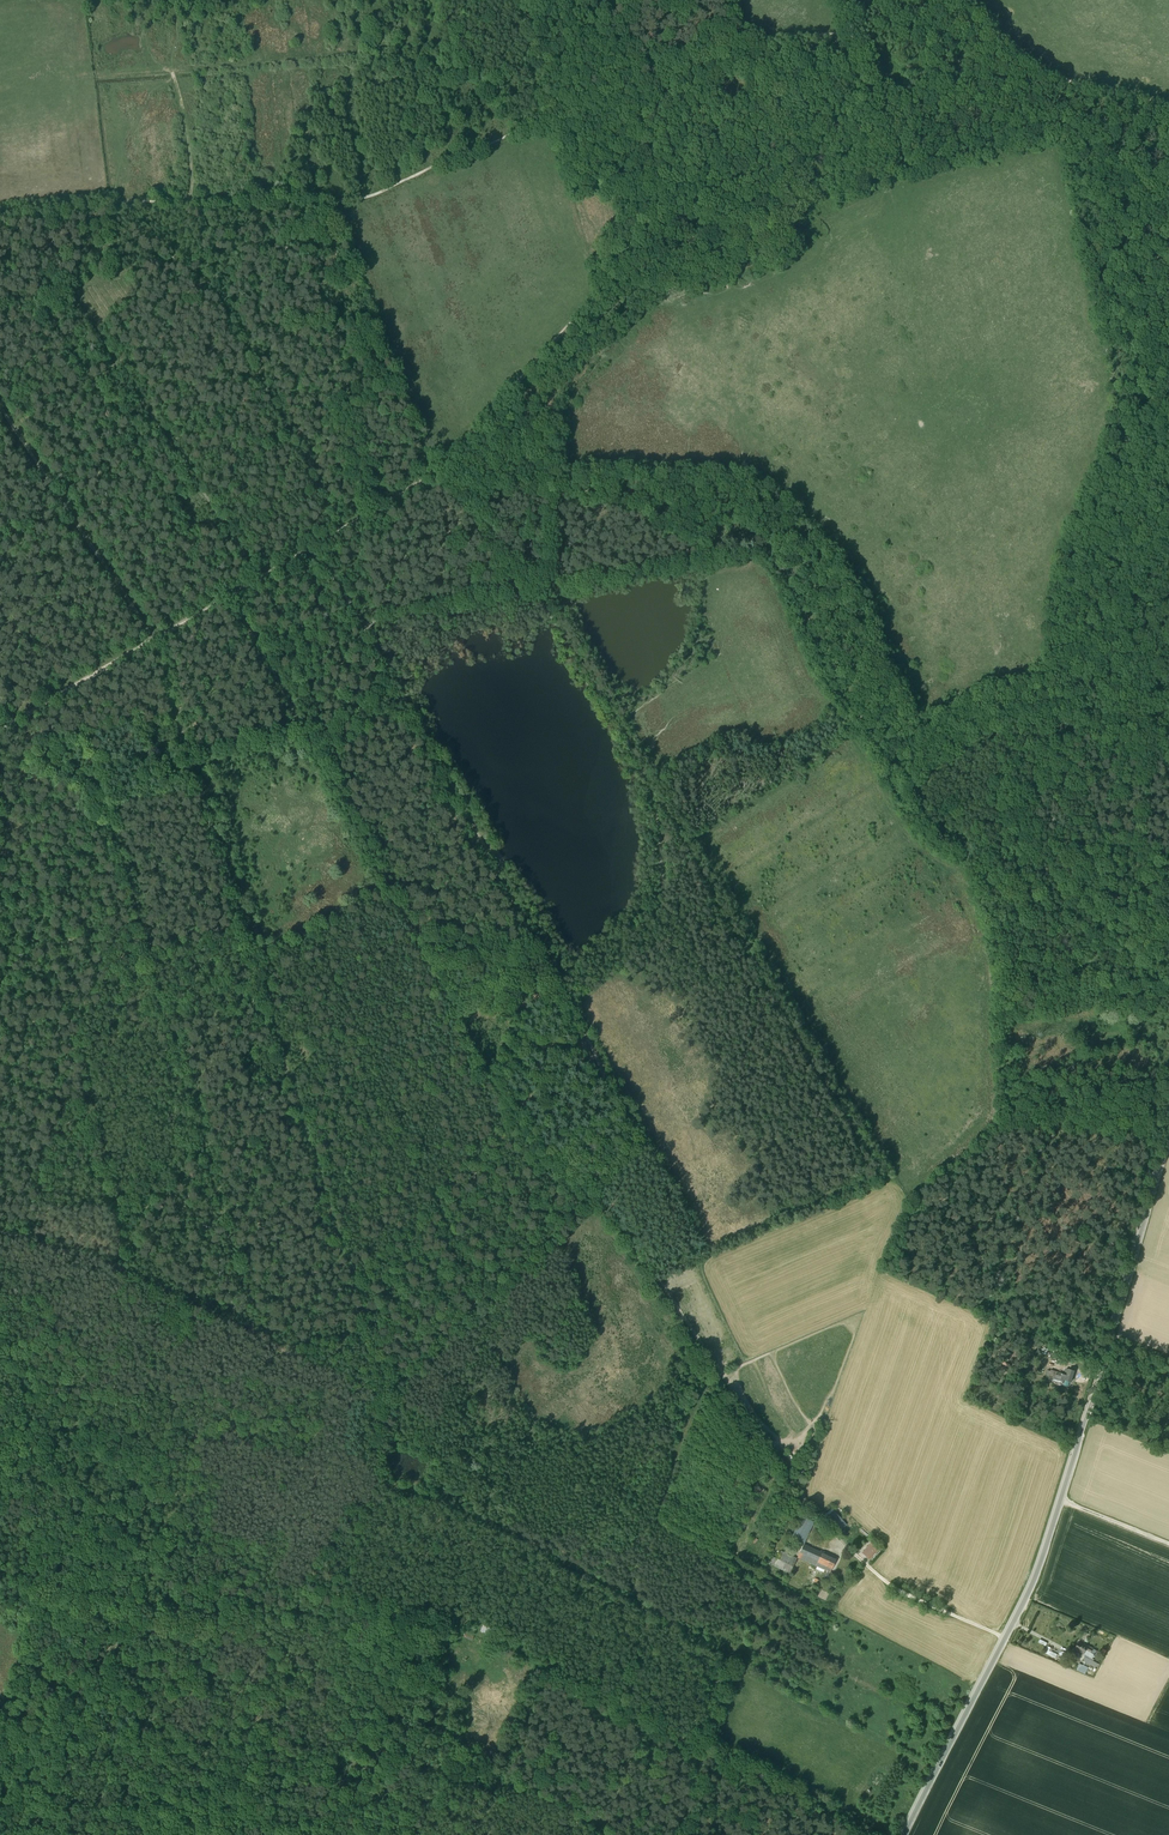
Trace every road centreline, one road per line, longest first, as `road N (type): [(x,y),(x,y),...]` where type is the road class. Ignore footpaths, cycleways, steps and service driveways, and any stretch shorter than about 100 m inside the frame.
road 1 (track): [(389,1397),(152,639)]
road 2 (track): [(1168,928),(971,861),(927,835),(818,680),(760,565),(675,569),(569,595)]
road 3 (tertiary): [(905,1834),(1036,1575),(1168,1141)]
road 4 (track): [(594,1196),(522,1133),(230,595)]
road 5 (track): [(252,1332),(72,686)]
road 6 (track): [(854,32),(746,39),(367,197),(221,202)]
road 7 (track): [(431,473),(461,525),(498,546),(529,579),(630,742),(657,809),(659,906),(593,983),(553,976)]
road 8 (track): [(553,976),(370,632),(309,548)]
road 9 (track): [(0,1234),(137,1280),(388,1399)]
road 10 (track): [(70,288),(262,576)]
road 11 (track): [(389,1397),(594,1196)]
road 12 (track): [(1006,1637),(885,1581),(782,1470)]
road 13 (track): [(553,976),(643,1144),(594,1196)]
road 14 (unclassified): [(959,0),(1047,73),(1168,106)]
road 15 (track): [(537,592),(365,624)]
road 16 (track): [(900,236),(859,73)]
road 17 (track): [(183,199),(191,169),(172,70)]
road 18 (track): [(120,276),(0,304)]
road 19 (track): [(1168,1544),(1057,1498)]

